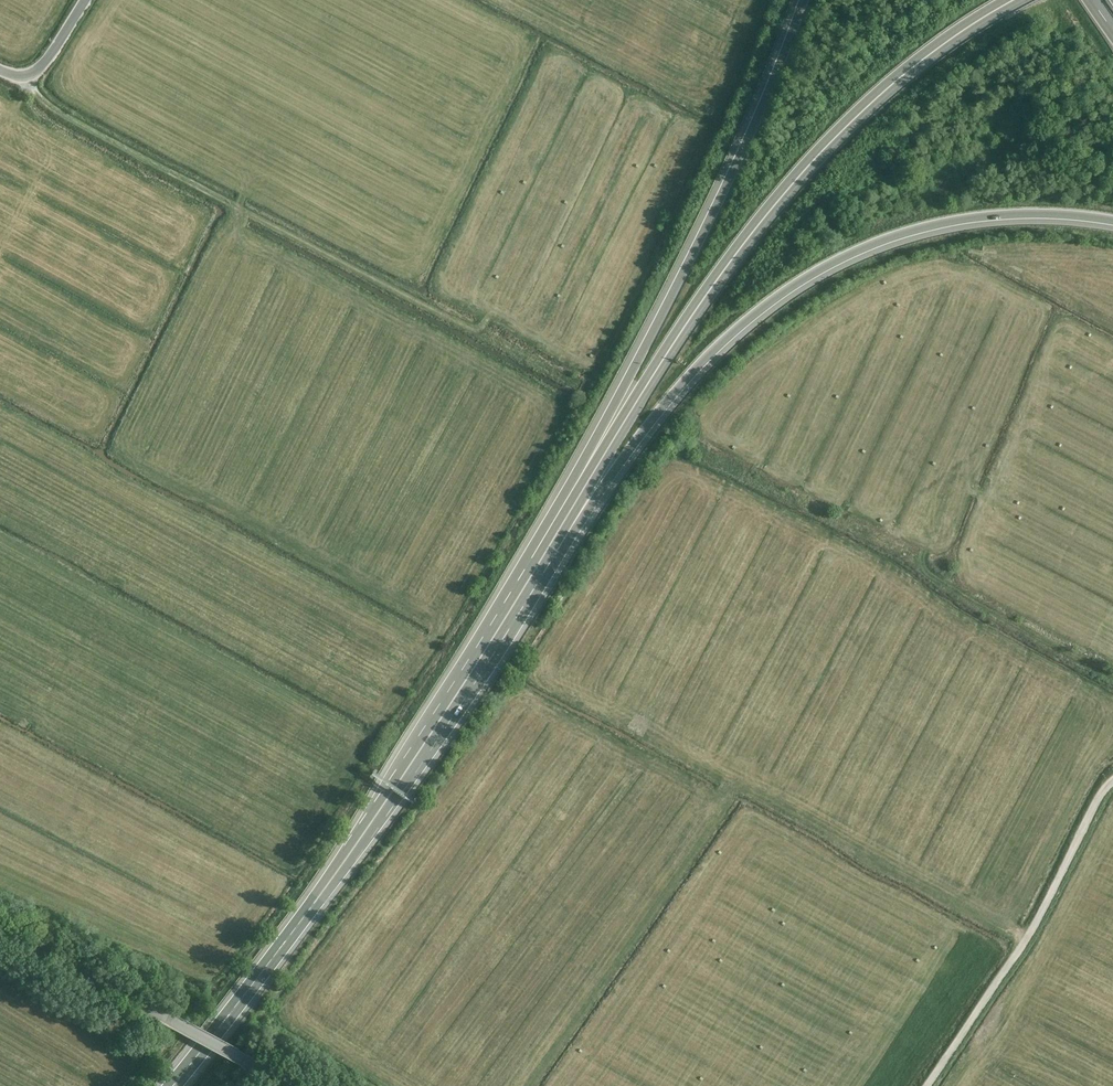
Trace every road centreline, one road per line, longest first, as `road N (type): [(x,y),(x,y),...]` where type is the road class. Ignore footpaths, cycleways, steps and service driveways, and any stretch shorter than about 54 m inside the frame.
road 1 (primary): [(175,1085),(402,782),(565,521)]
road 2 (motorway): [(581,495),(765,217),(898,81),(1018,0)]
road 3 (motorway): [(565,521),(606,489),(664,405),(720,346),(812,277),(886,242),(964,223),(1112,222)]
road 4 (motorway): [(805,0),(741,160),(601,435),(581,495)]
road 5 (track): [(928,1085),(1015,957),(1112,782)]
road 6 (residential): [(0,928),(271,1071)]
road 7 (residential): [(88,0),(51,60),(31,77),(0,71)]

